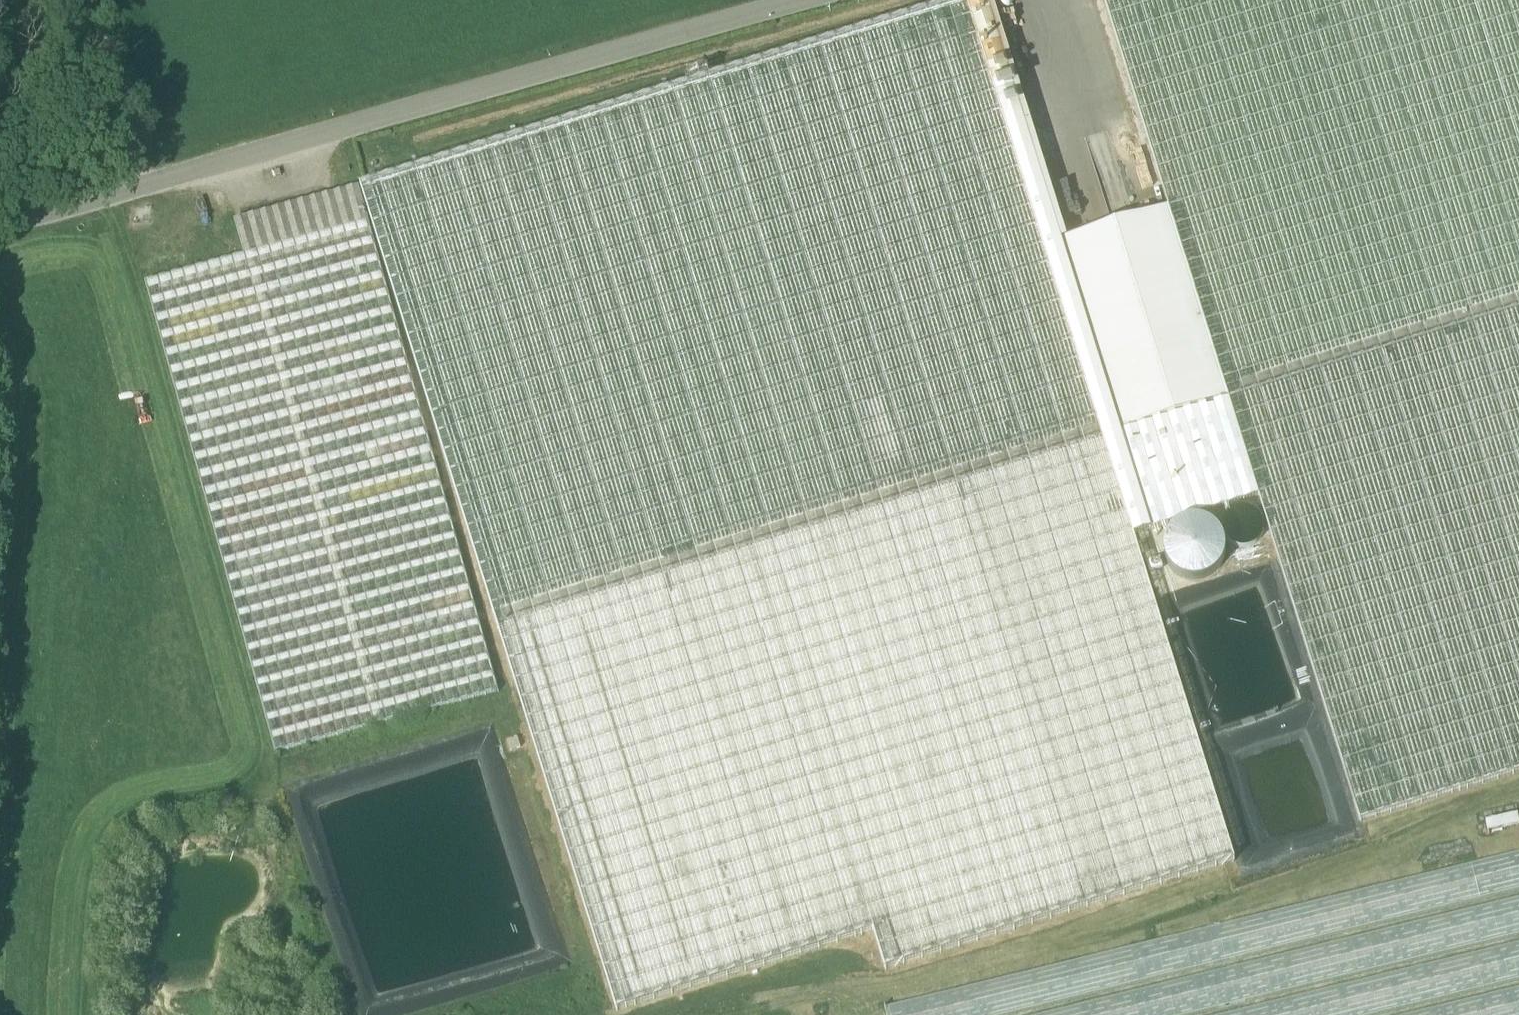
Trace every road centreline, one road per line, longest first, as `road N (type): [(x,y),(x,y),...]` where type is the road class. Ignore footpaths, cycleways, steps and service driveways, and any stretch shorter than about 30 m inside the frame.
road 1 (unclassified): [(0,226),(798,0)]
road 2 (track): [(722,1014),(891,986)]

